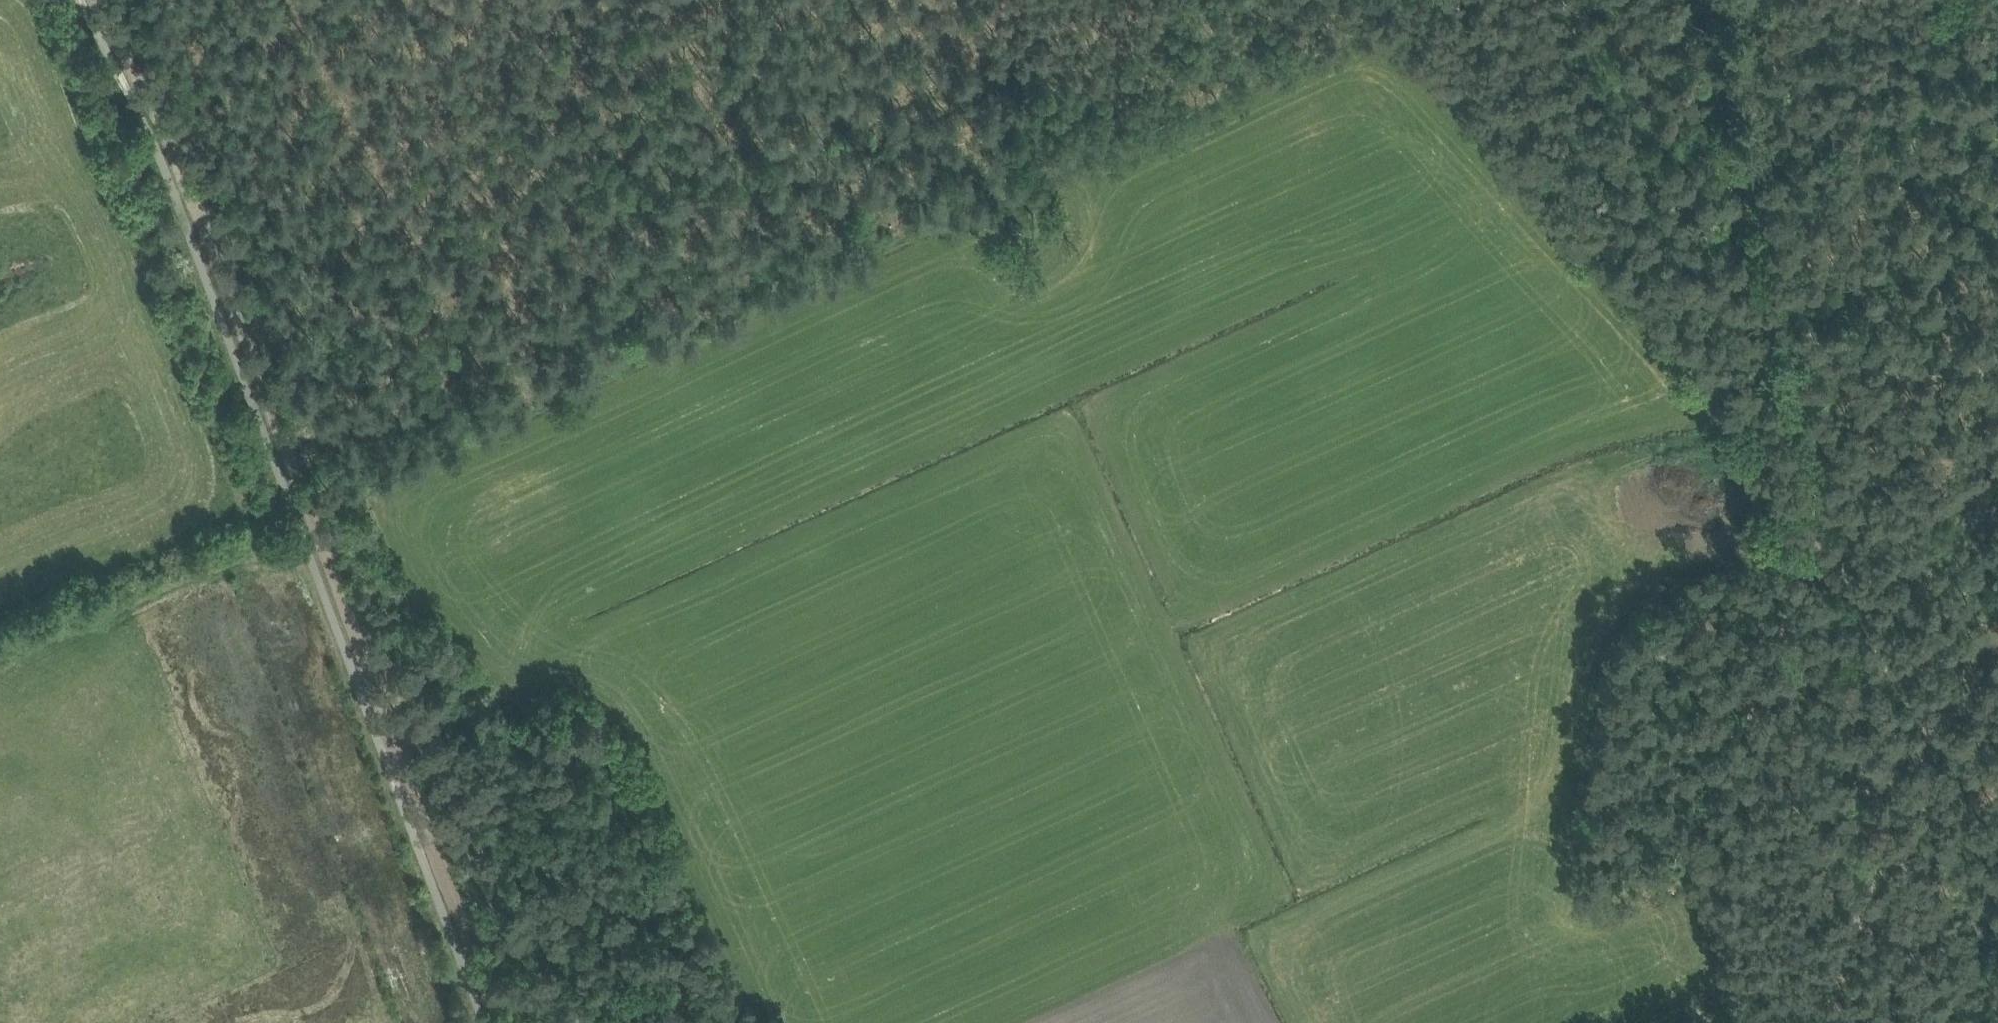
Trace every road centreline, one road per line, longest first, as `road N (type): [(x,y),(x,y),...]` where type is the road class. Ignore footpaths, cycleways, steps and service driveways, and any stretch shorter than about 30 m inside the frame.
road 1 (track): [(499,1022),(179,167),(95,0)]
road 2 (track): [(1751,1022),(1788,1002),(1827,964),(1859,900),(1863,862),(1711,0)]

